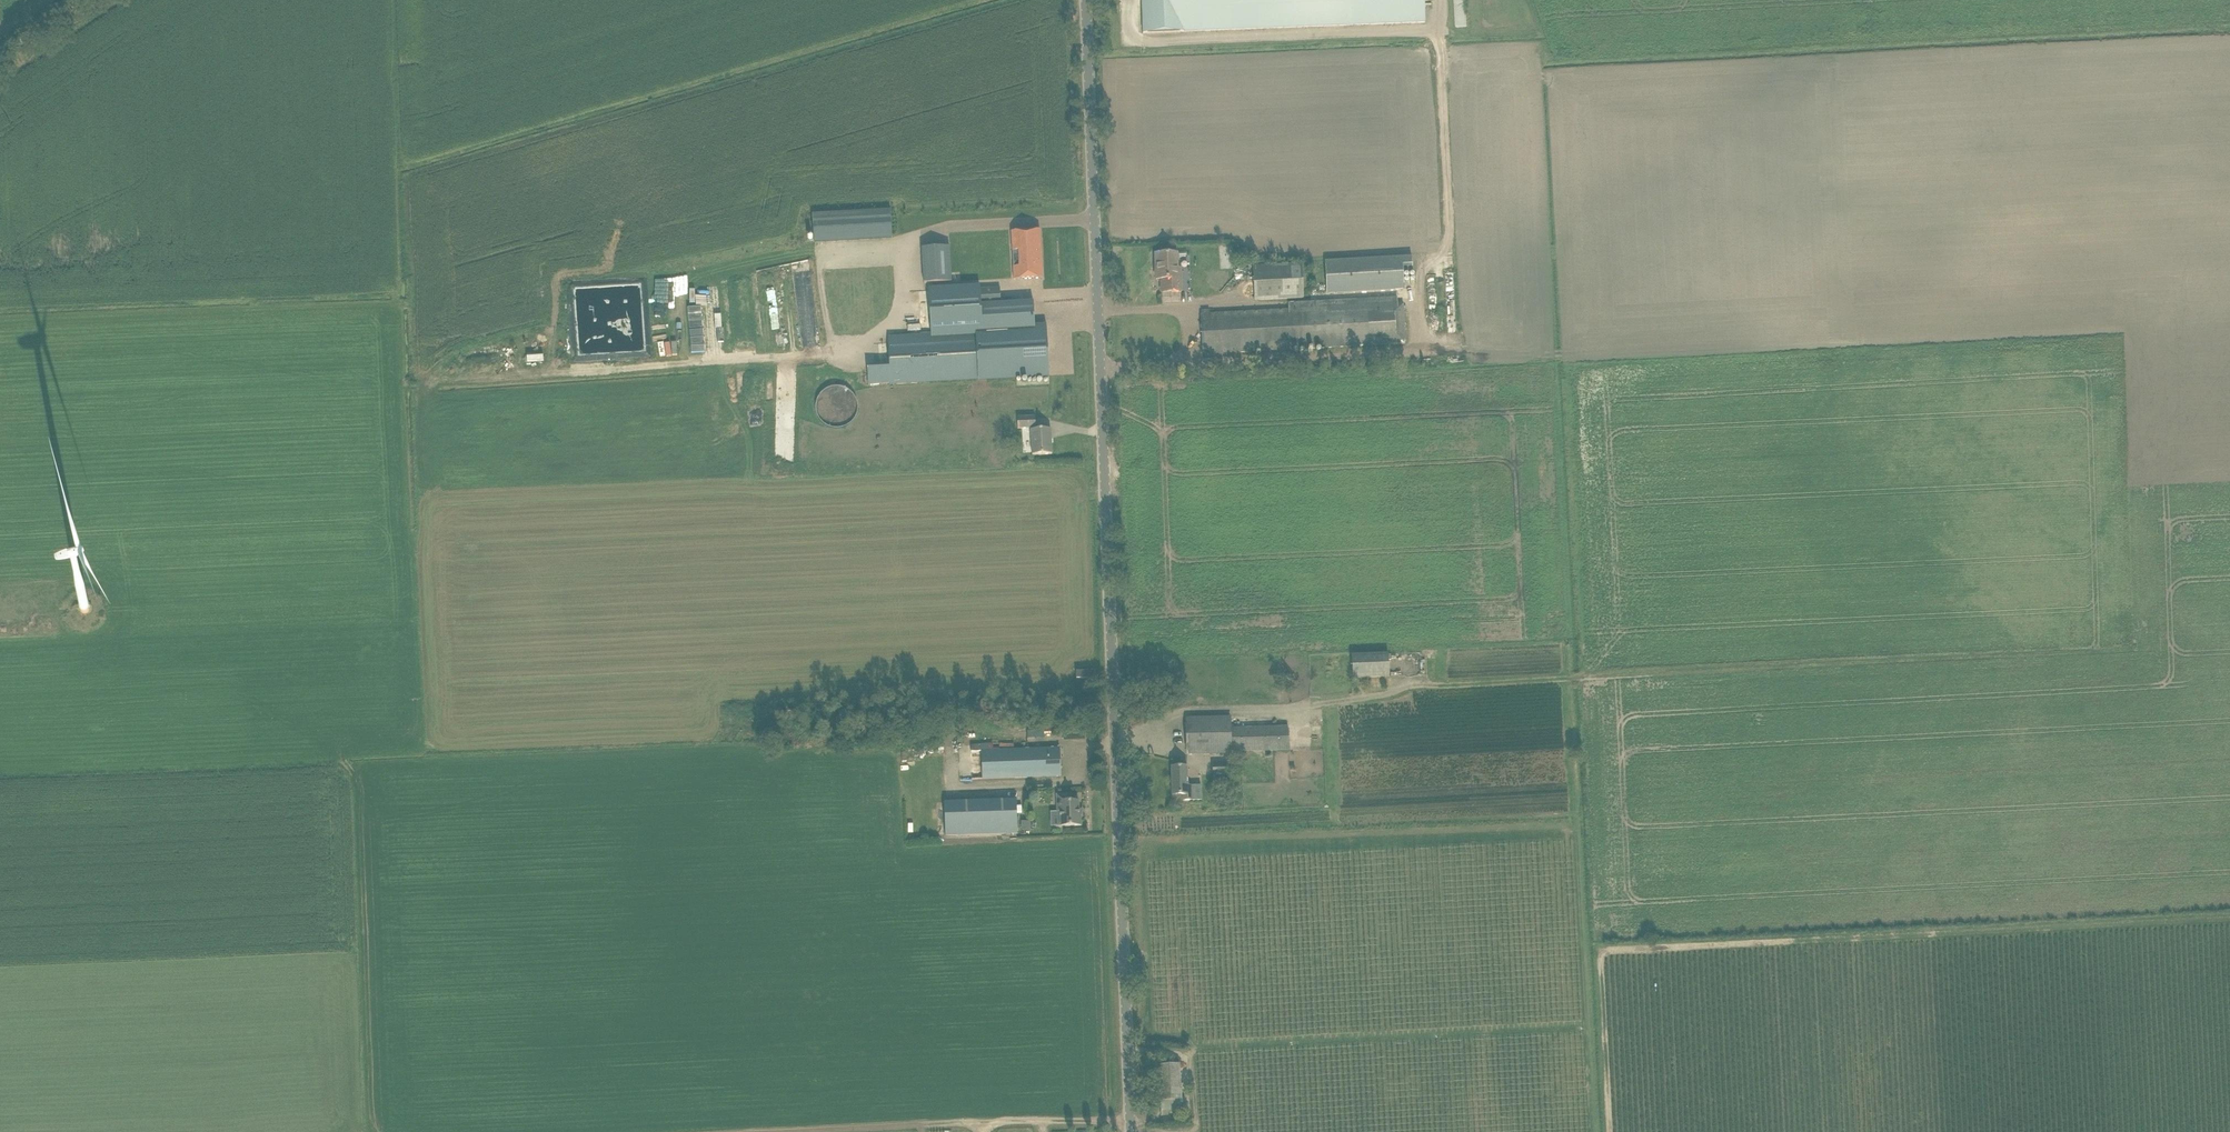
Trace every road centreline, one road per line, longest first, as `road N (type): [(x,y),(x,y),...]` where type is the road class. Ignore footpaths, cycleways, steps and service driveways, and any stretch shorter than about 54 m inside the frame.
road 1 (unclassified): [(1131,1131),(1087,0)]

